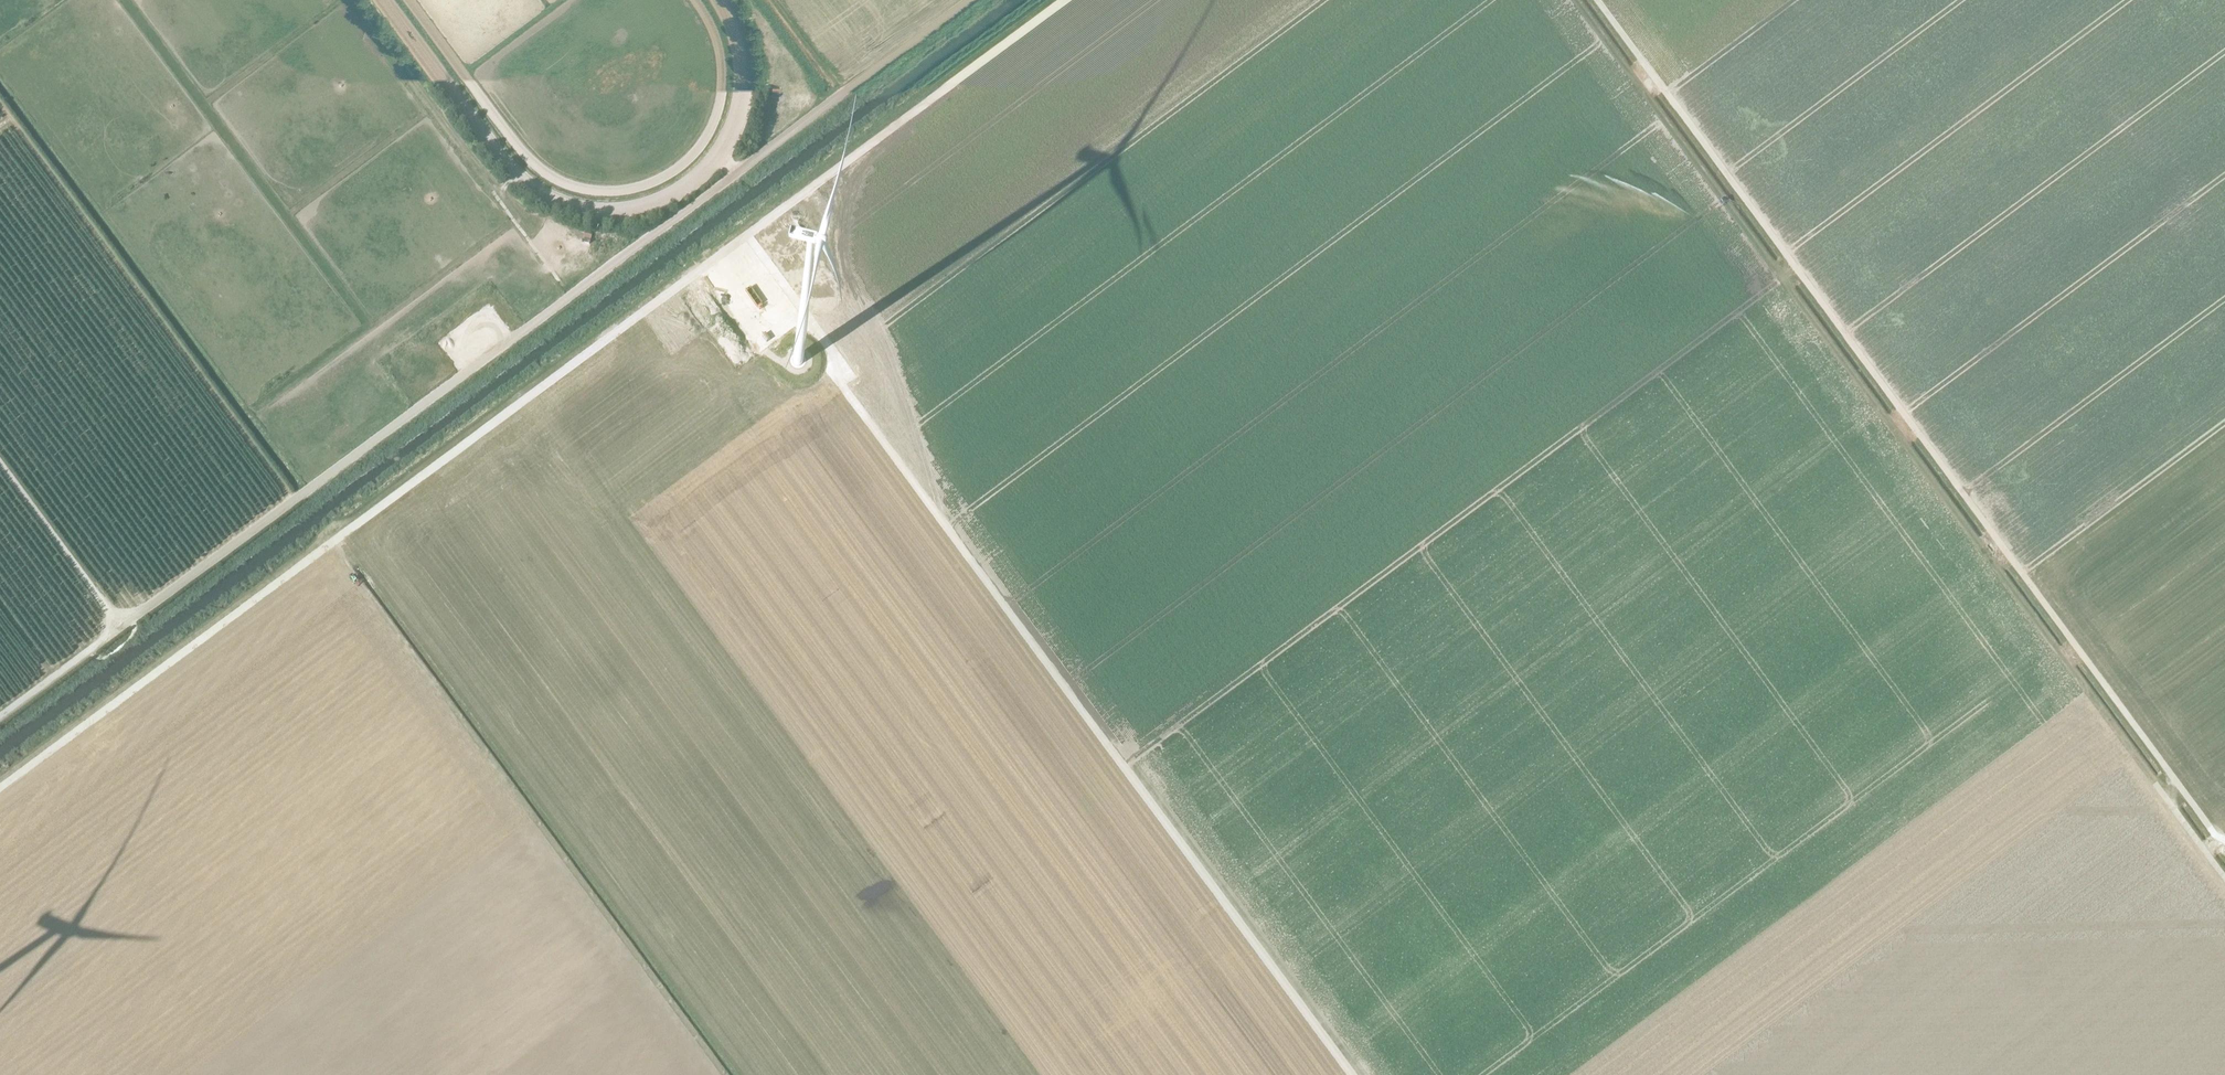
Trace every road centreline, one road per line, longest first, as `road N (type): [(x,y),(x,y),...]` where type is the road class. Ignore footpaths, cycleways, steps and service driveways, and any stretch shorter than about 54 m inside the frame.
road 1 (track): [(969,0),(0,709)]
road 2 (track): [(118,620),(0,461)]

